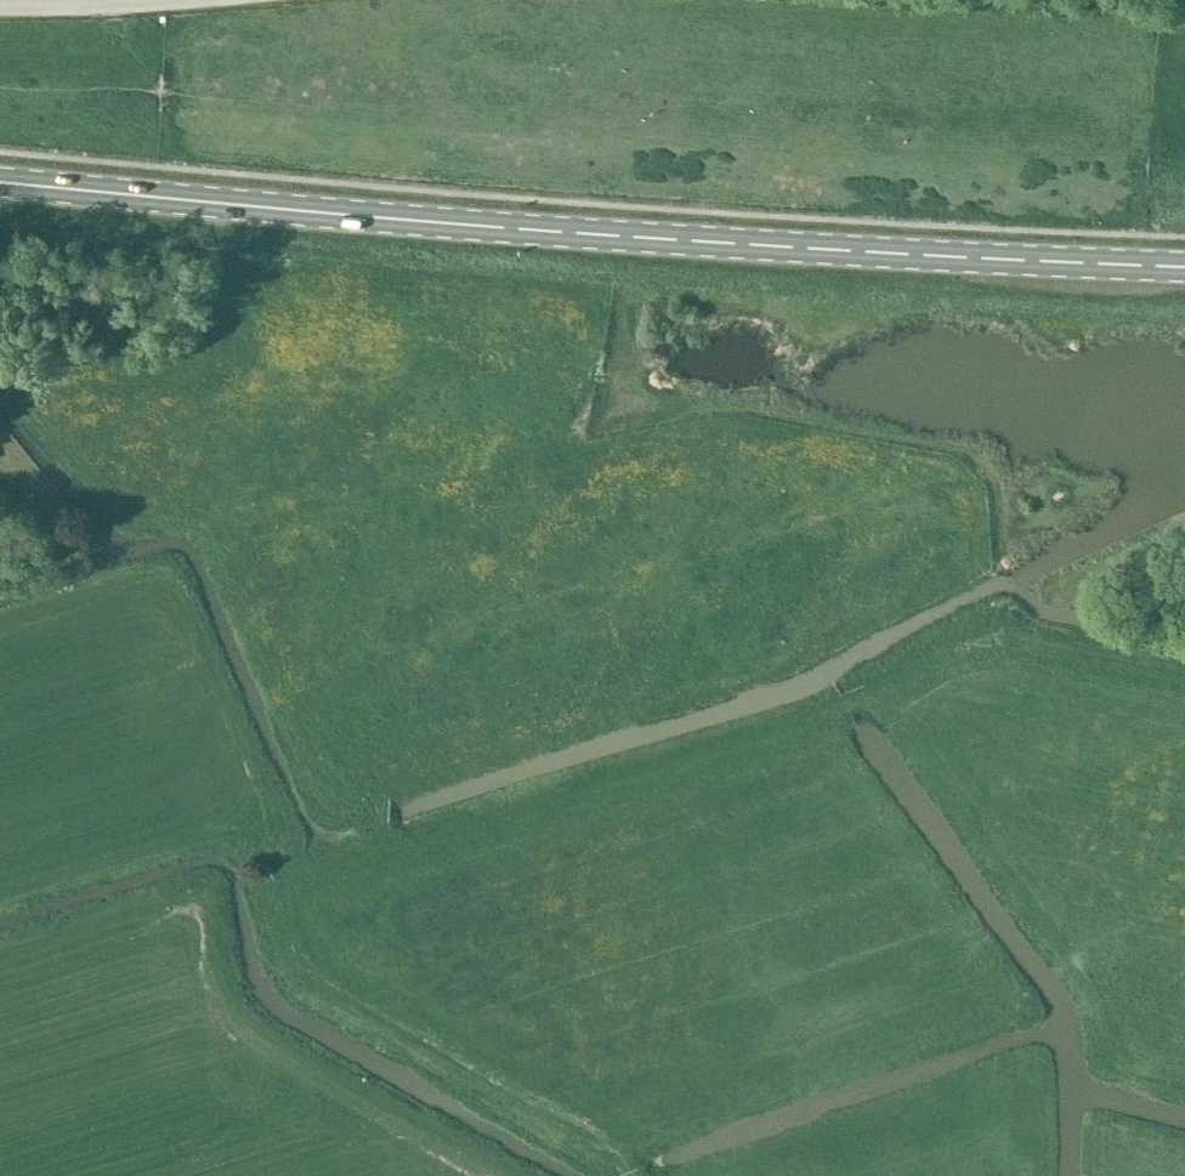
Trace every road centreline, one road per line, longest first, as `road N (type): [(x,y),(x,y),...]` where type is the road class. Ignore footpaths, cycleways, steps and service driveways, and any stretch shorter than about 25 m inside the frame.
road 1 (primary): [(1184,265),(809,248),(0,181)]

